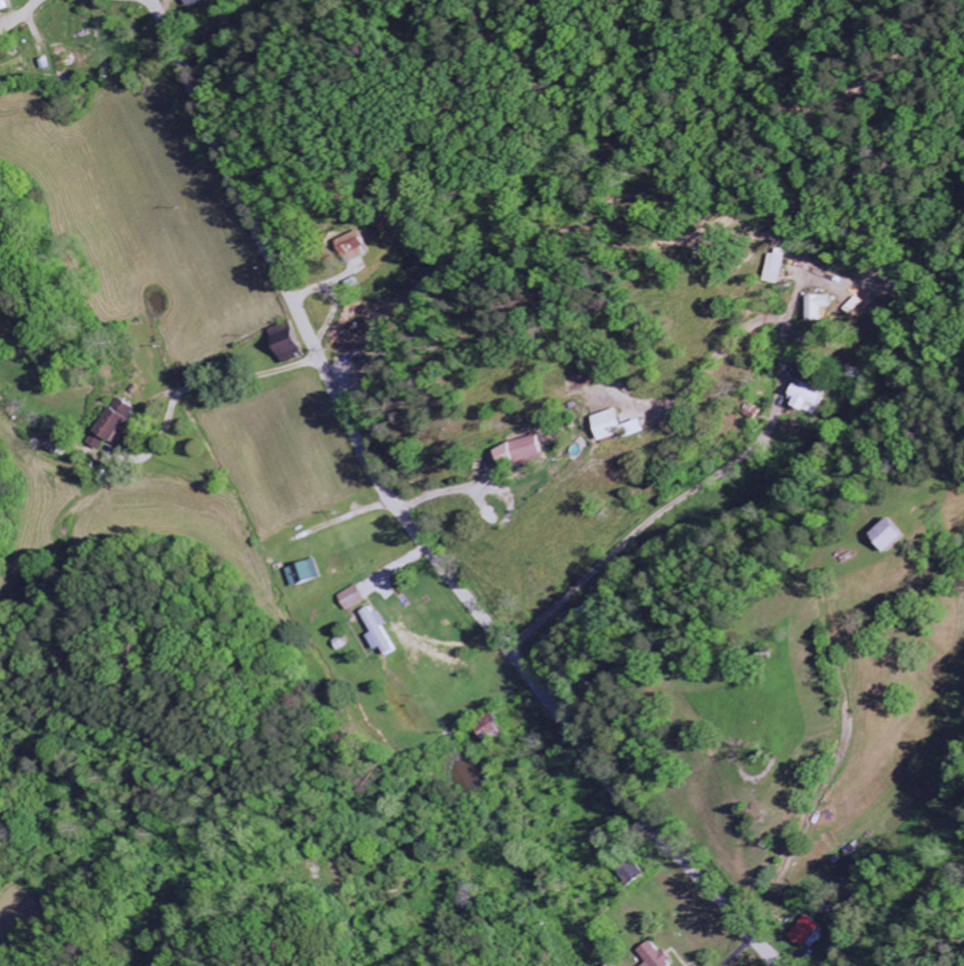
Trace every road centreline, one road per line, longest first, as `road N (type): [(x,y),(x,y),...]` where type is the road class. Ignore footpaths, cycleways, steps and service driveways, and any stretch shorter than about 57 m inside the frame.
road 1 (tertiary): [(776,965),(623,799),(376,477),(154,0)]
road 2 (residential): [(341,407),(207,517),(83,601),(68,601),(15,532)]
road 3 (residential): [(616,790),(546,866),(513,965)]

